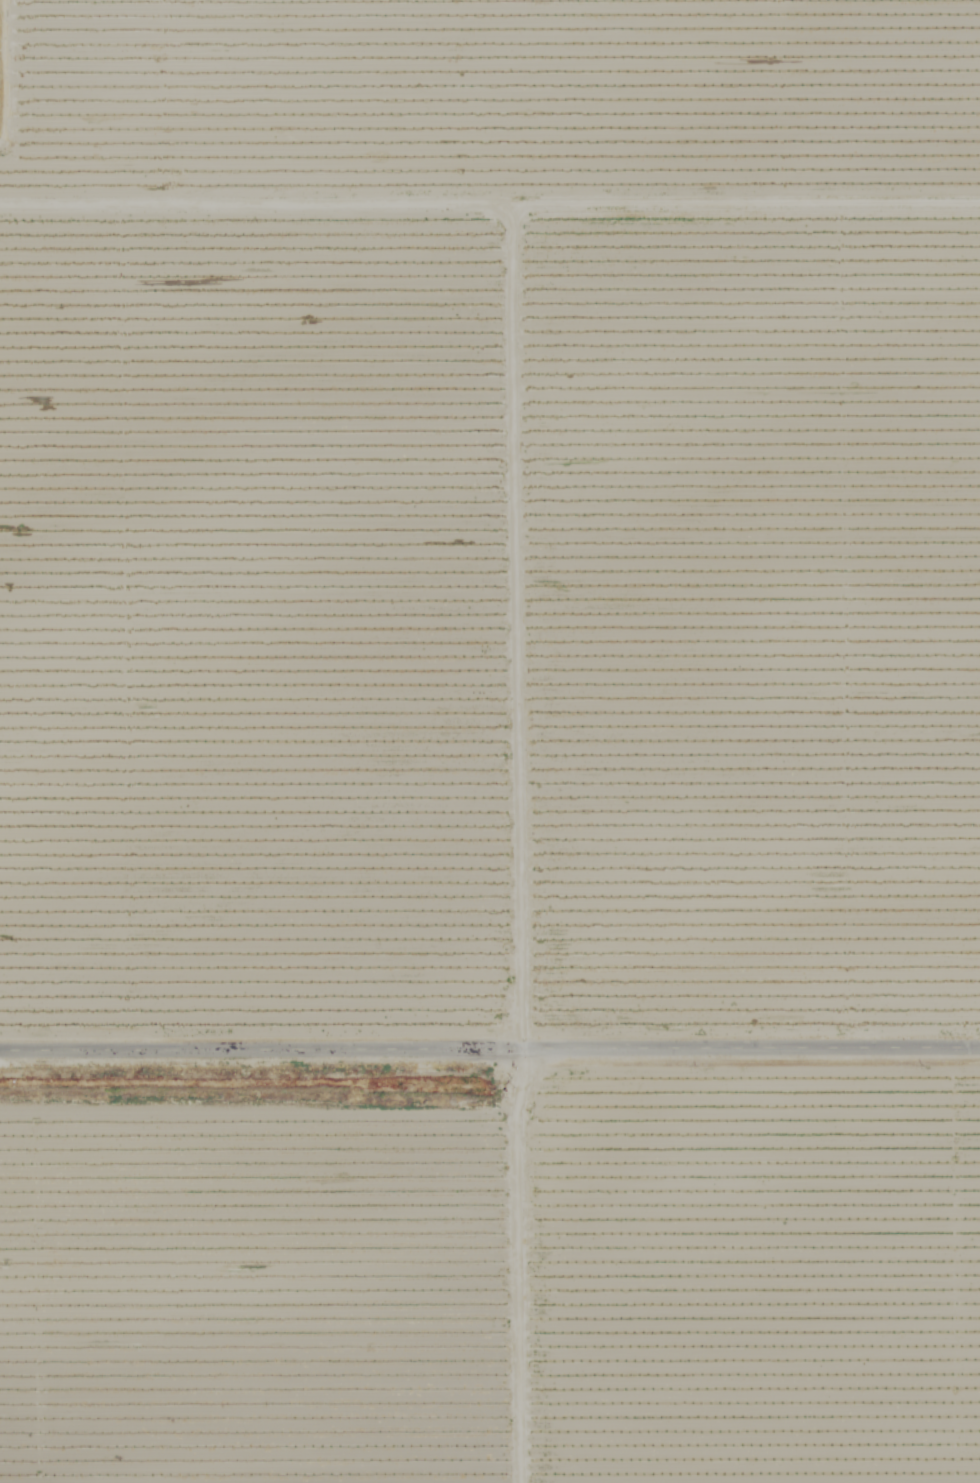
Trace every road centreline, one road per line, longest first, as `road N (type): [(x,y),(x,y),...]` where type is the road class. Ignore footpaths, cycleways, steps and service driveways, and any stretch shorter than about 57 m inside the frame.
road 1 (track): [(979,205),(512,211),(509,1052)]
road 2 (tertiary): [(979,1051),(0,1060)]

